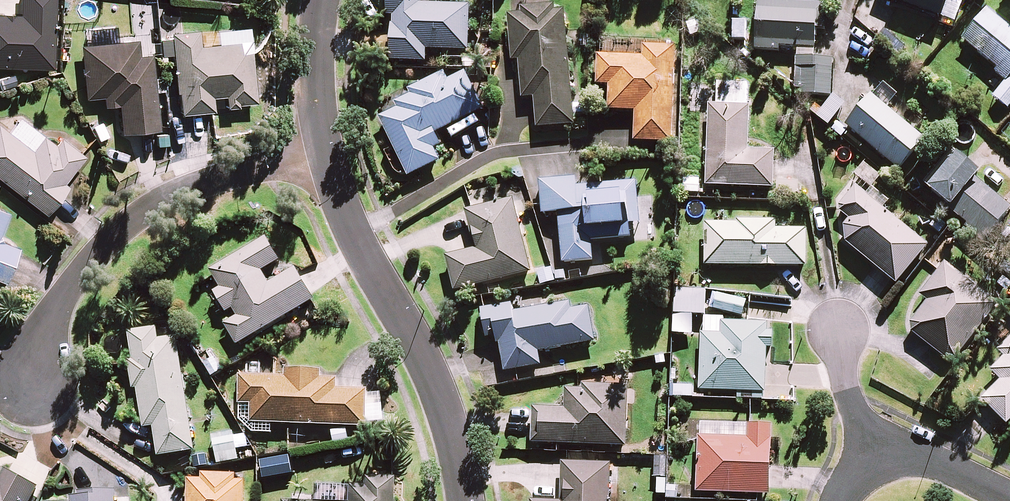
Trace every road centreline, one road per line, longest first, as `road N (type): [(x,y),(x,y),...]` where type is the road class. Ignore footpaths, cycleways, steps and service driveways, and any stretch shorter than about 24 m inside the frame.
road 1 (residential): [(34,386),(45,331),(90,262),(156,201),(241,172),(328,160)]
road 2 (residential): [(468,500),(433,370),(328,160)]
road 3 (residential): [(328,160),(318,102),(322,0)]
road 4 (residential): [(874,460),(949,466),(1009,496)]
road 5 (residential): [(843,337),(850,392),(874,460)]

